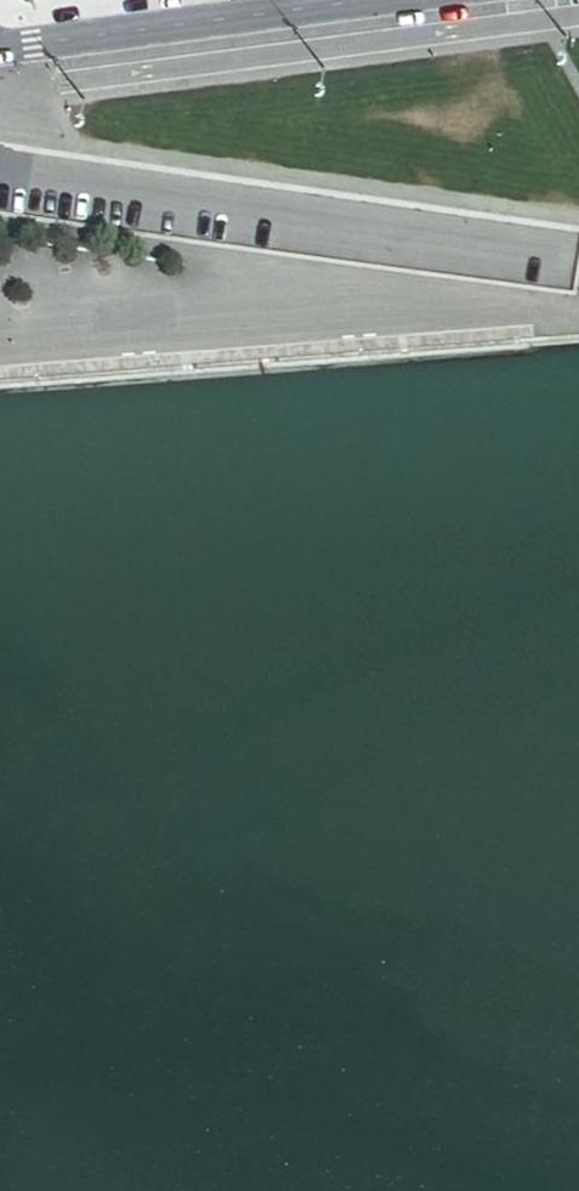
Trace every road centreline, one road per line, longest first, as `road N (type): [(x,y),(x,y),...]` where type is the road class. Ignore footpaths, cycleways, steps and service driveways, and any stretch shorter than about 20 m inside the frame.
road 1 (residential): [(360,0),(0,48)]

